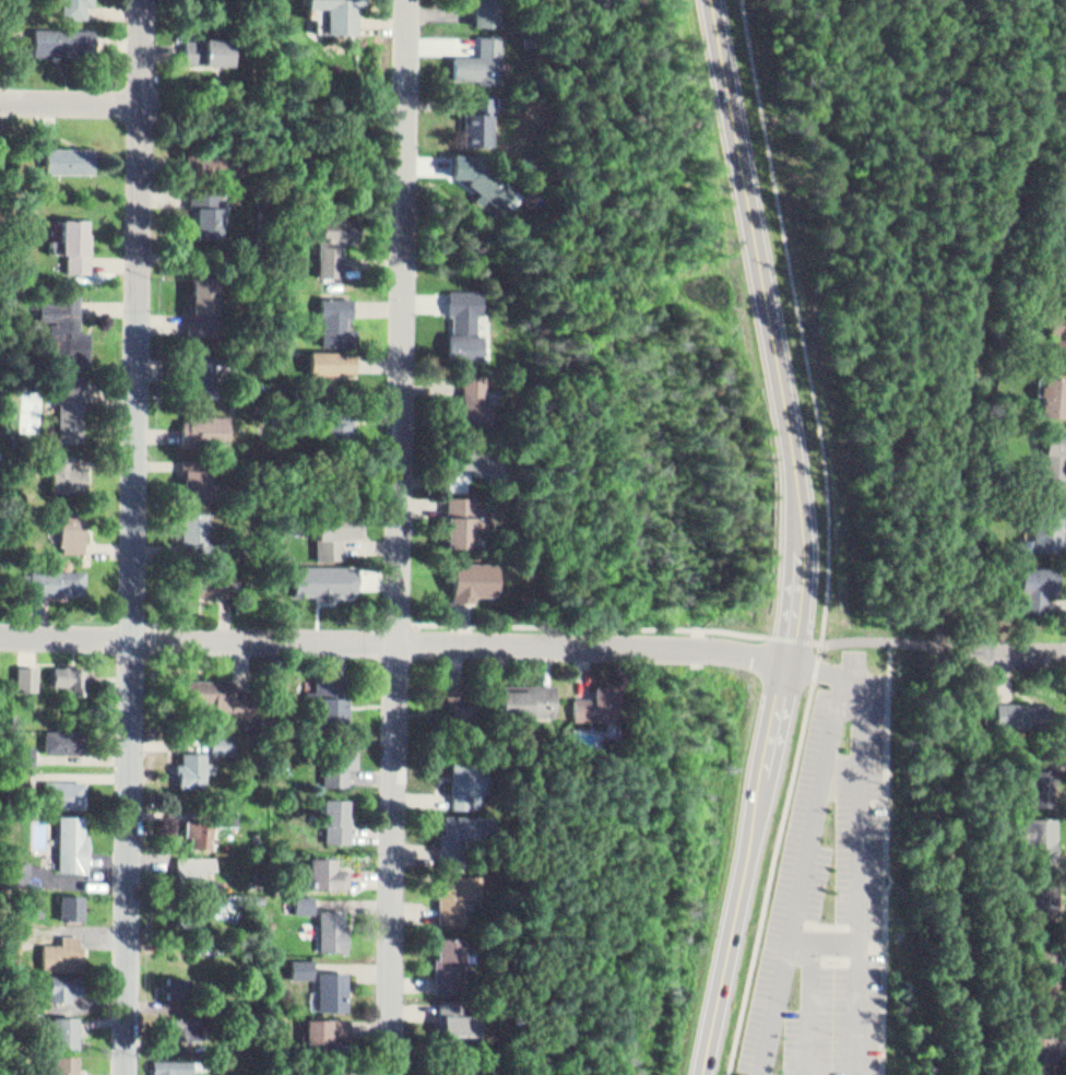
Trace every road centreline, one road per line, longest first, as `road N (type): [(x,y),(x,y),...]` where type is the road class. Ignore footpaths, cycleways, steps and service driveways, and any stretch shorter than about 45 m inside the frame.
road 1 (residential): [(131,1074),(147,0)]
road 2 (residential): [(396,1074),(410,0)]
road 3 (residential): [(541,642),(0,637)]
road 4 (tertiary): [(796,454),(717,0)]
road 5 (tertiary): [(706,1074),(759,817)]
road 6 (tertiary): [(790,662),(803,535),(796,454)]
road 7 (residential): [(747,650),(541,642)]
road 8 (tertiary): [(759,817),(790,662)]
road 9 (residential): [(146,102),(0,103)]

